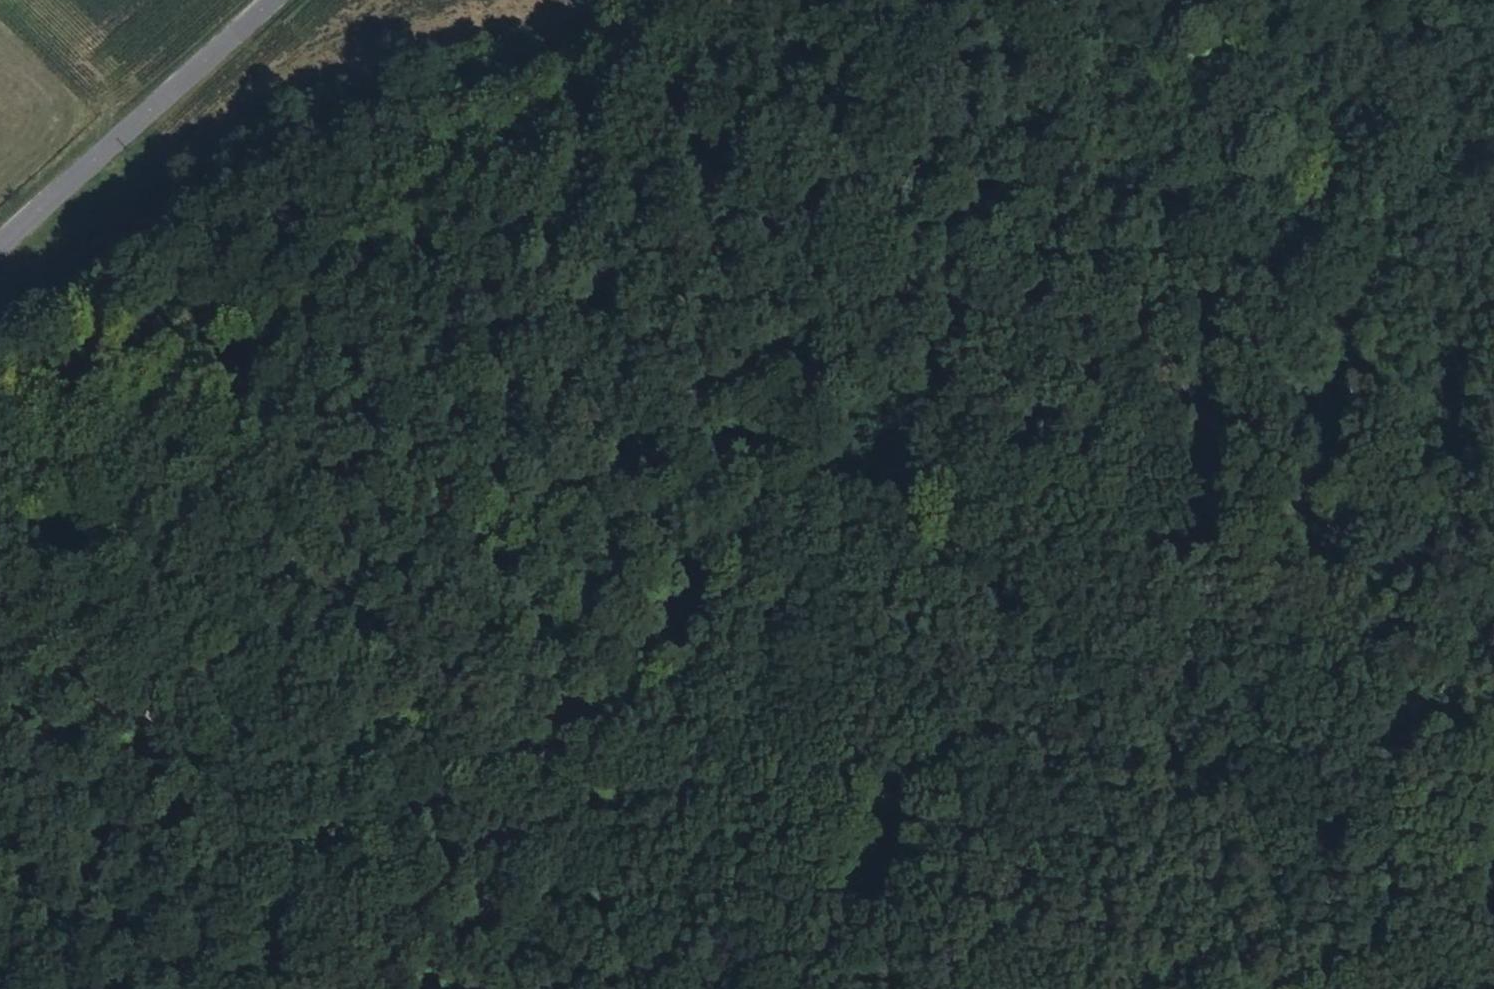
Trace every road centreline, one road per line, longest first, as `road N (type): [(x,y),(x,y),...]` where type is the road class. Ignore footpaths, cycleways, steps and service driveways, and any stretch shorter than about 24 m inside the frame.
road 1 (track): [(0,343),(62,290),(264,159),(568,70),(662,0)]
road 2 (tertiary): [(275,0),(0,253)]

